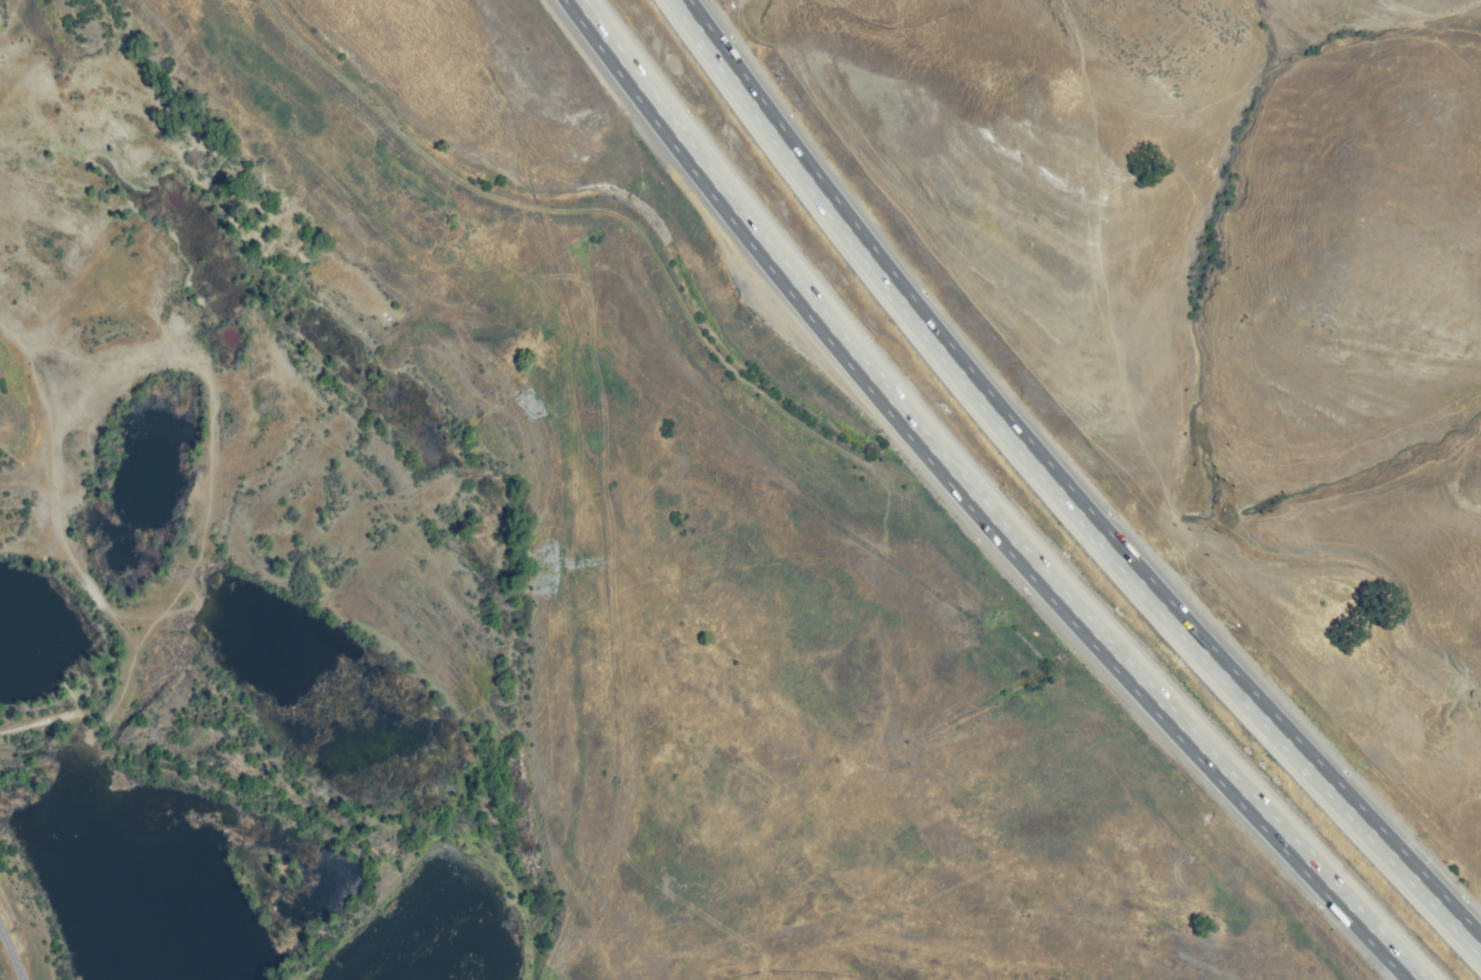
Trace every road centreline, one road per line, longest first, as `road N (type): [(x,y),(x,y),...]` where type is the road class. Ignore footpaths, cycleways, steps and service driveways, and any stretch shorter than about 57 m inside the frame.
road 1 (motorway): [(572,0),(930,452),(1415,979)]
road 2 (motorway): [(1480,949),(1045,472),(875,266),(679,0)]
road 3 (track): [(265,0),(287,31),(421,154),(477,193),(621,219),(647,244),(724,366),(866,467)]

